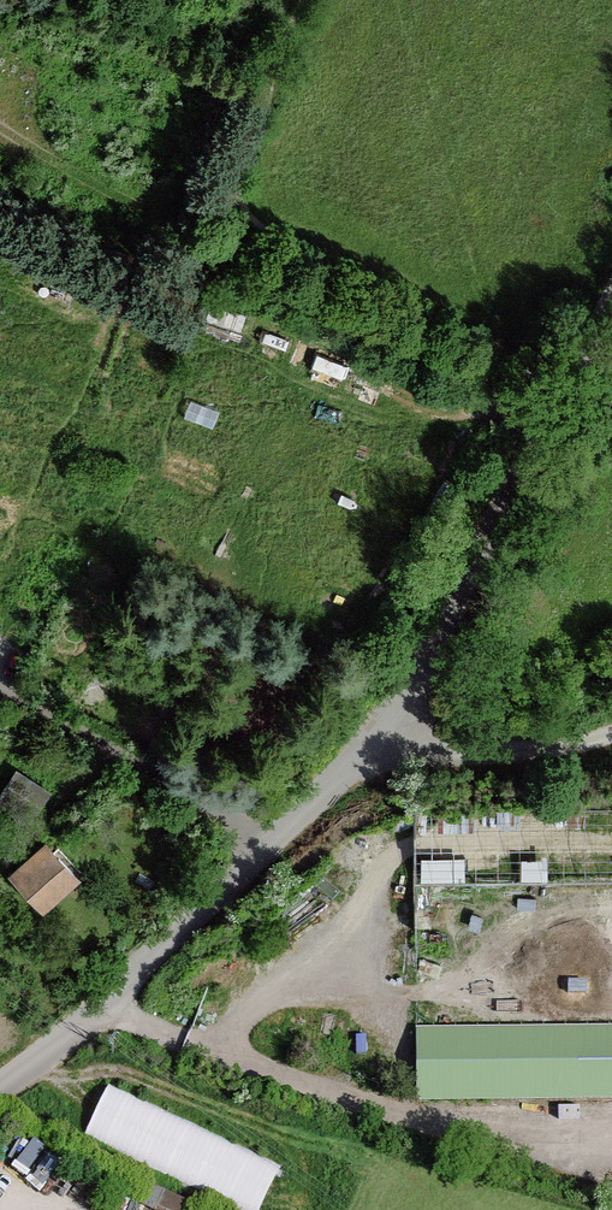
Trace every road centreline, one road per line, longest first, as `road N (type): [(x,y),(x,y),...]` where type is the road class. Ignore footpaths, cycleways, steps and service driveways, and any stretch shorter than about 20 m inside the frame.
road 1 (unclassified): [(274,841),(368,753),(425,669),(611,308)]
road 2 (track): [(513,398),(208,245),(218,212)]
road 3 (unclassified): [(0,1086),(99,1010),(274,841)]
road 4 (unclassified): [(274,841),(0,683)]
road 5 (track): [(368,753),(509,754),(611,735)]

